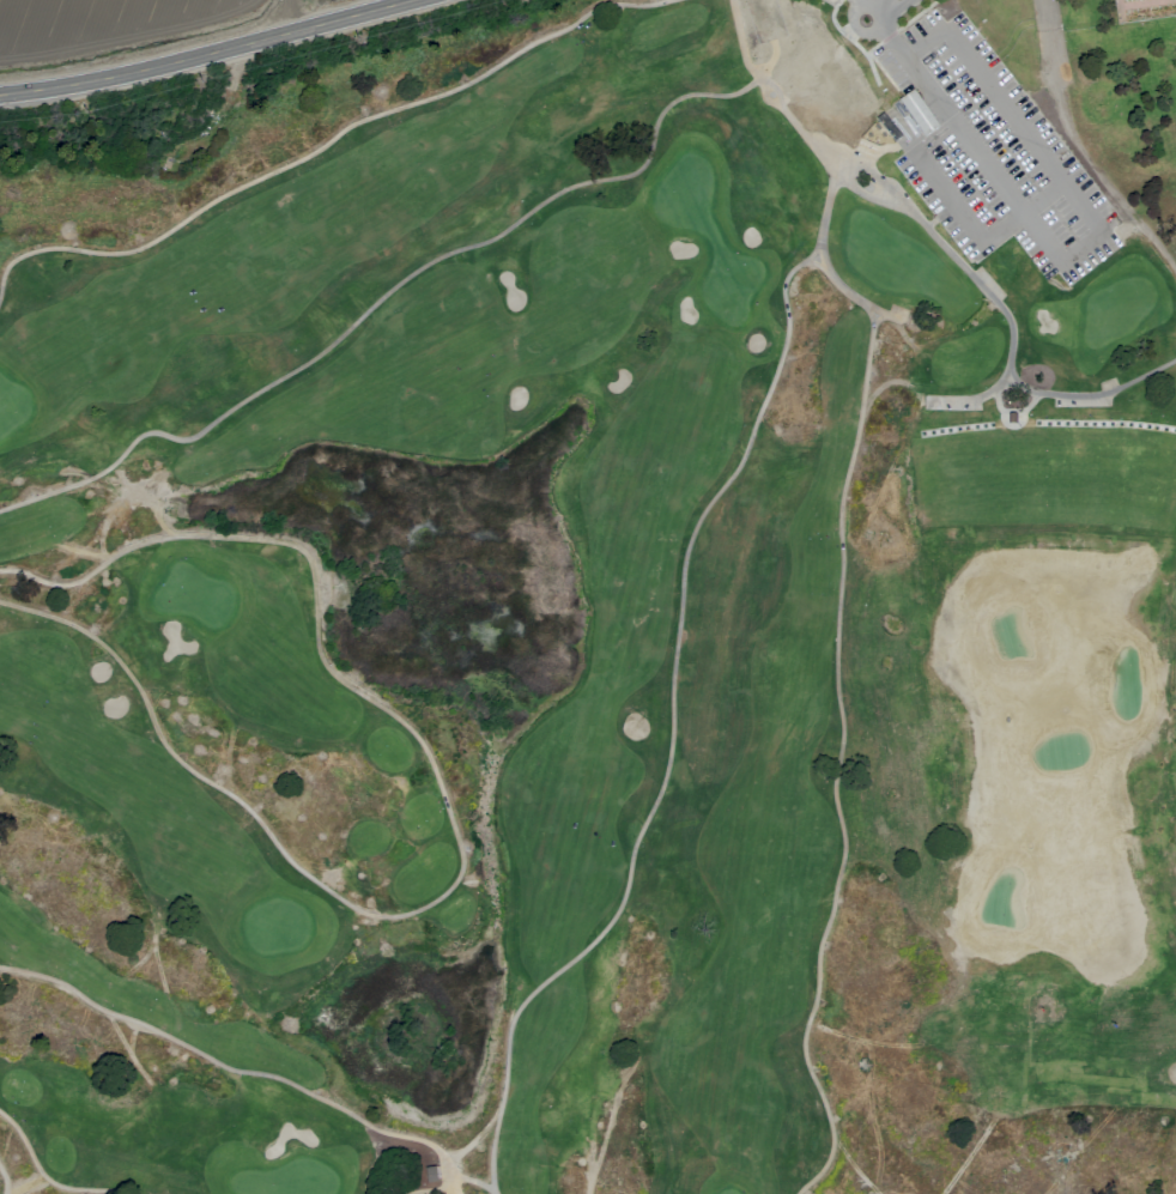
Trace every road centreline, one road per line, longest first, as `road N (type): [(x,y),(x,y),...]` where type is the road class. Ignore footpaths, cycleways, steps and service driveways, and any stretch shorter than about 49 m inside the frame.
road 1 (tertiary): [(0,100),(84,89),(435,0)]

